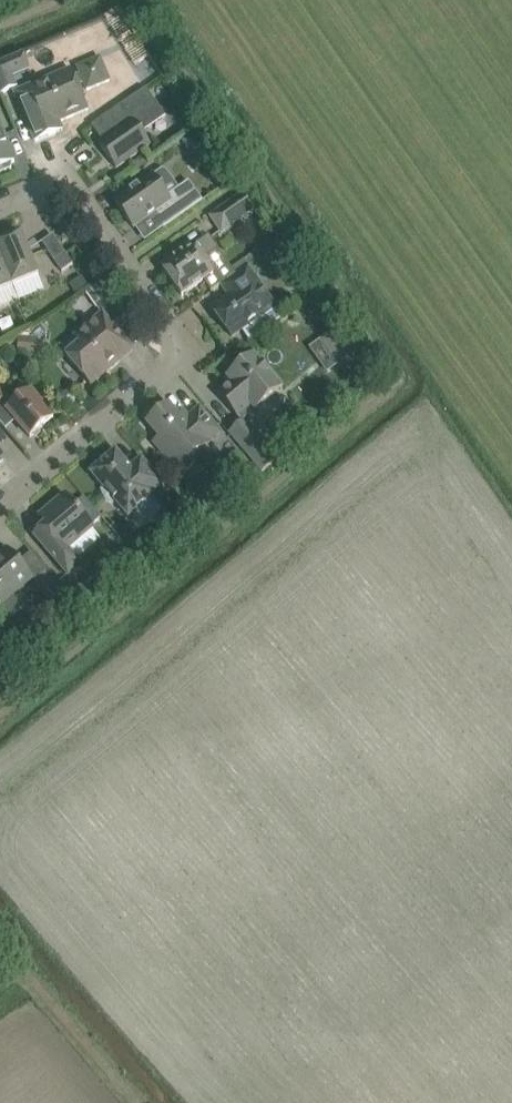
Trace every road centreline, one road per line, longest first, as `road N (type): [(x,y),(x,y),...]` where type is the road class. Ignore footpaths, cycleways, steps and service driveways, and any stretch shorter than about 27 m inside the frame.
road 1 (residential): [(0,514),(173,362),(178,345),(175,326),(76,195),(47,188),(0,207)]

